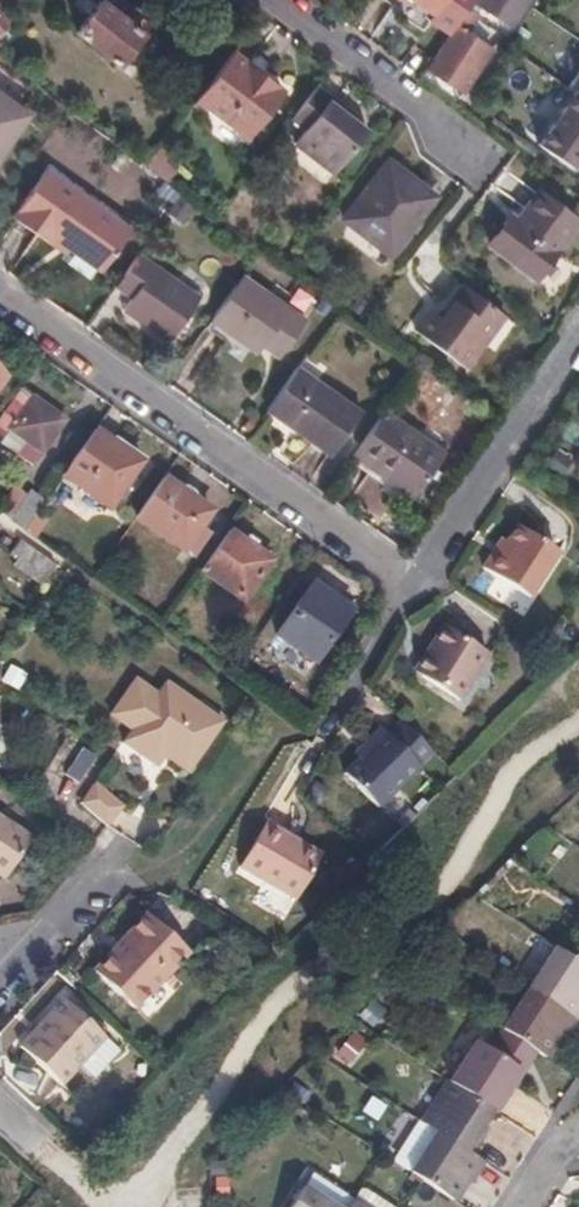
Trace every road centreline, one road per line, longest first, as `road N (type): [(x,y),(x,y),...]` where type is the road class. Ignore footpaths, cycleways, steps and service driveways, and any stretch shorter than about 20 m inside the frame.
road 1 (residential): [(578,320),(409,589),(0,301)]
road 2 (residential): [(274,0),(473,149)]
road 3 (residential): [(7,990),(107,870)]

